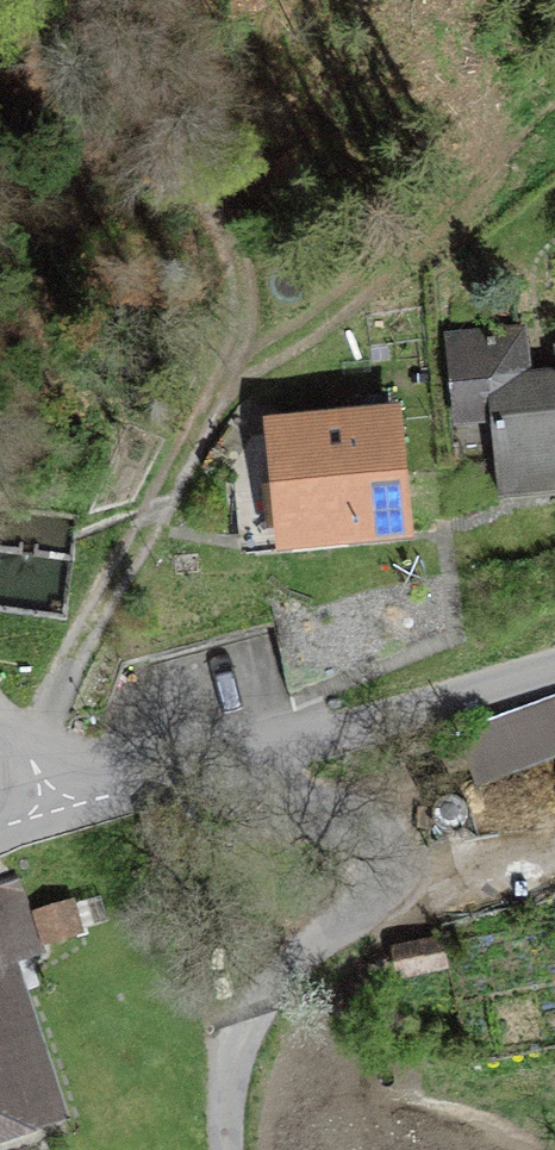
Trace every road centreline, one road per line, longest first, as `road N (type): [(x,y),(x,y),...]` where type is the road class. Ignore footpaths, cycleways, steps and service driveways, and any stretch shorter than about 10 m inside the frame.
road 1 (track): [(225,374),(62,680),(48,735),(48,806),(0,716)]
road 2 (unclassified): [(225,757),(276,802),(359,818),(389,881),(286,961),(225,1101),(230,1149)]
road 3 (track): [(225,374),(359,287),(554,111)]
road 4 (residential): [(554,655),(225,757)]
road 5 (residential): [(225,757),(48,806)]

